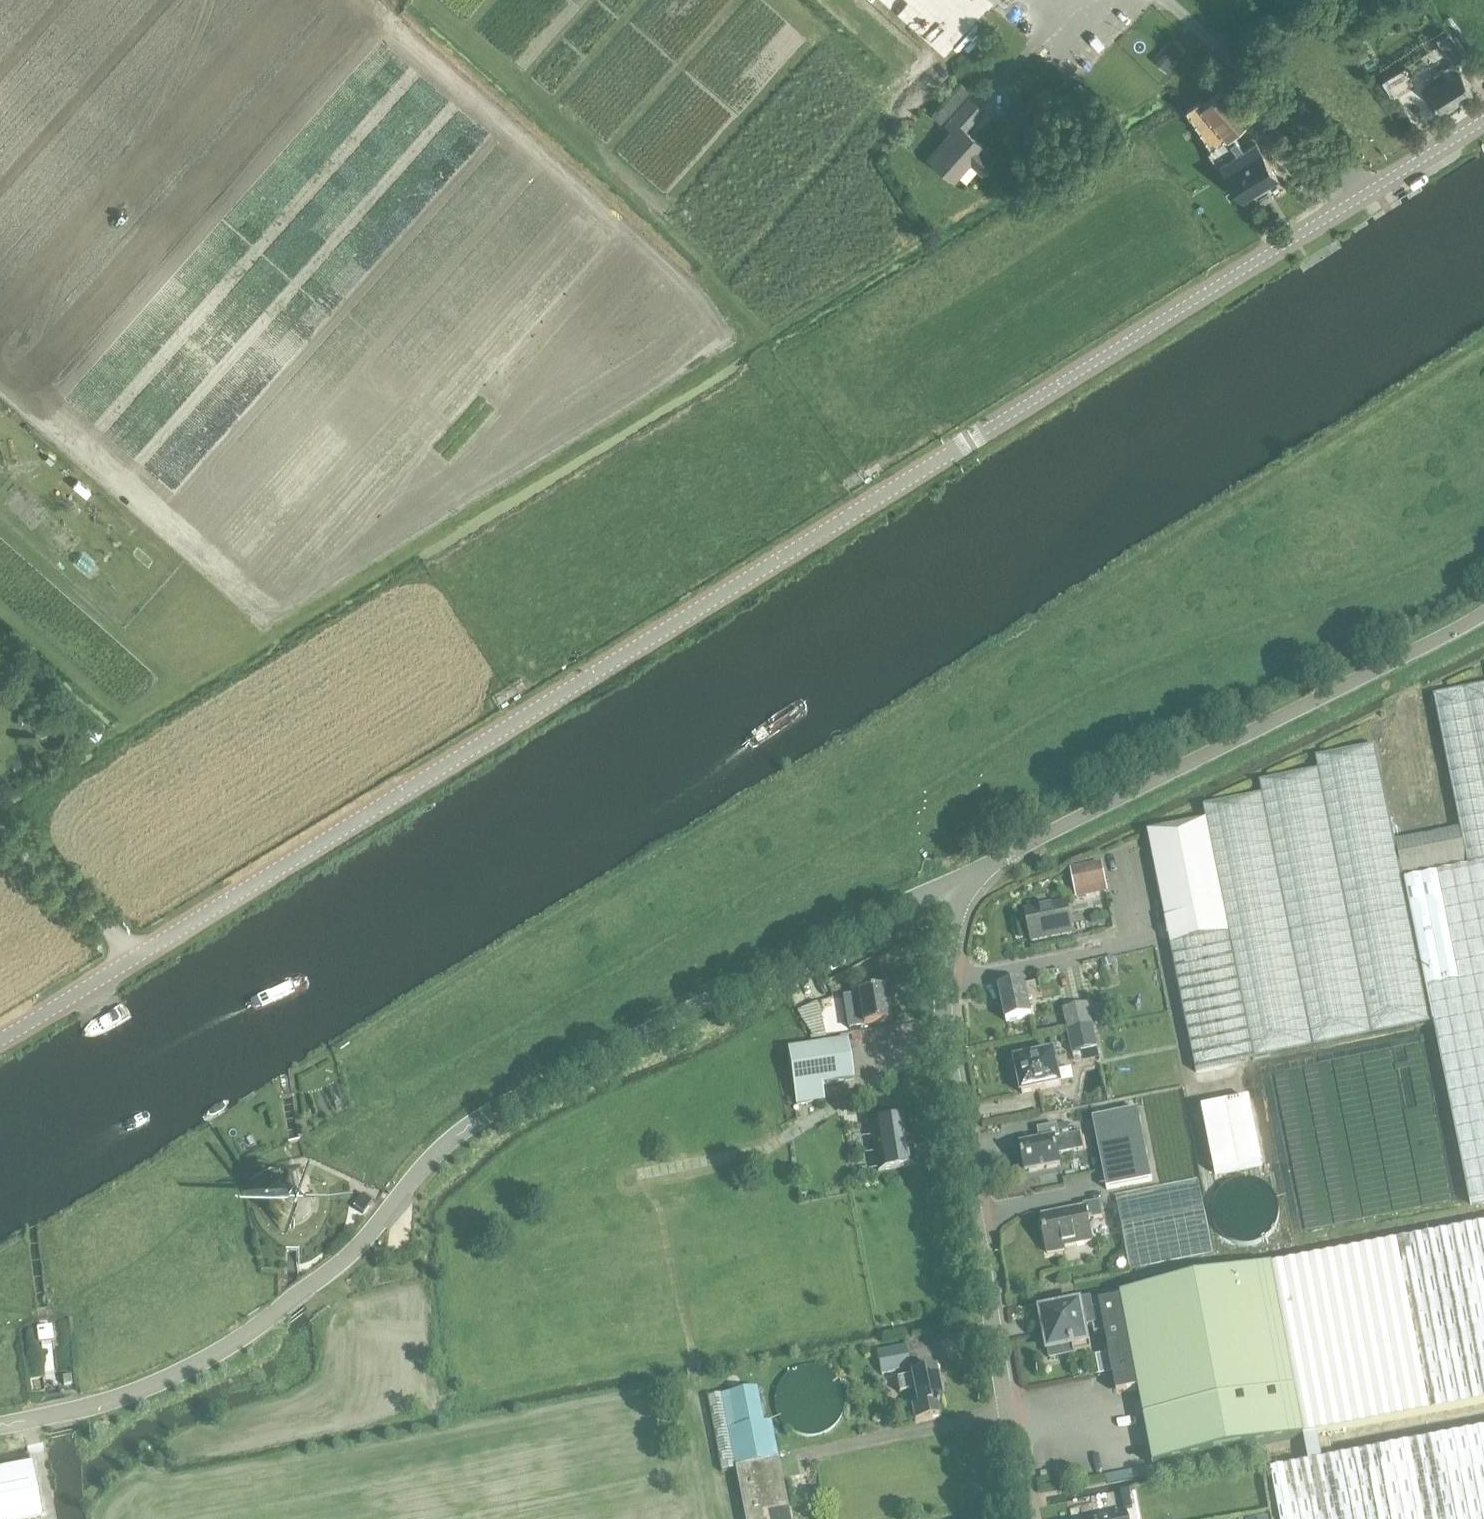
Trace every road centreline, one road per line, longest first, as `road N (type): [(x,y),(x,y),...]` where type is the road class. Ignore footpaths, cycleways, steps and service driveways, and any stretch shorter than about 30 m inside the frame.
road 1 (tertiary): [(0,1039),(1483,120)]
road 2 (tertiary): [(0,1427),(105,1405),(213,1358),(345,1256),(468,1128),(502,1103),(962,874)]
road 3 (tertiary): [(1026,1518),(945,1029),(947,935),(962,874)]
road 4 (tertiary): [(962,874),(1483,614)]
road 5 (track): [(1367,193),(1165,0)]
road 6 (track): [(811,858),(962,874)]

